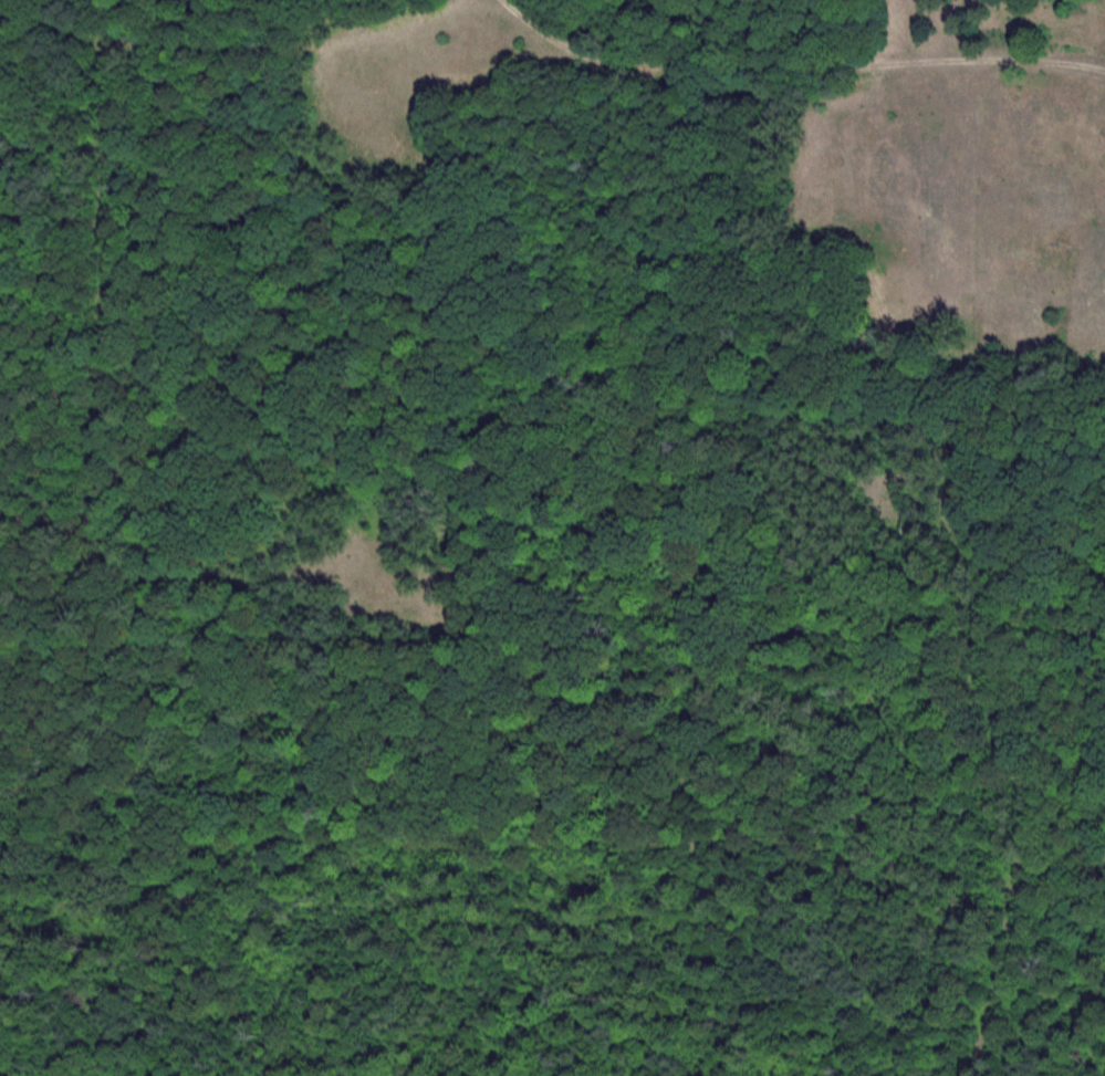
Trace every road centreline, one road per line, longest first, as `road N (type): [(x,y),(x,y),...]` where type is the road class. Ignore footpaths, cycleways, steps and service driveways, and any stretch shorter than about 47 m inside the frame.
road 1 (residential): [(1104,70),(961,59),(626,64),(566,44),(509,0)]

